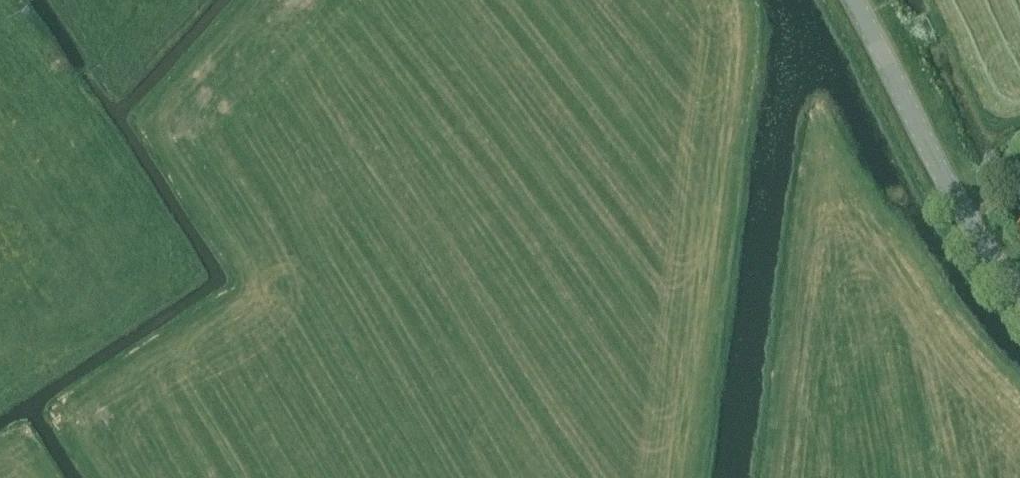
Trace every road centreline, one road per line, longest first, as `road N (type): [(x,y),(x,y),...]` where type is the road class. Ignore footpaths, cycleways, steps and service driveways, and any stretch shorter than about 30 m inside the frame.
road 1 (tertiary): [(1019,285),(955,193),(847,0)]

